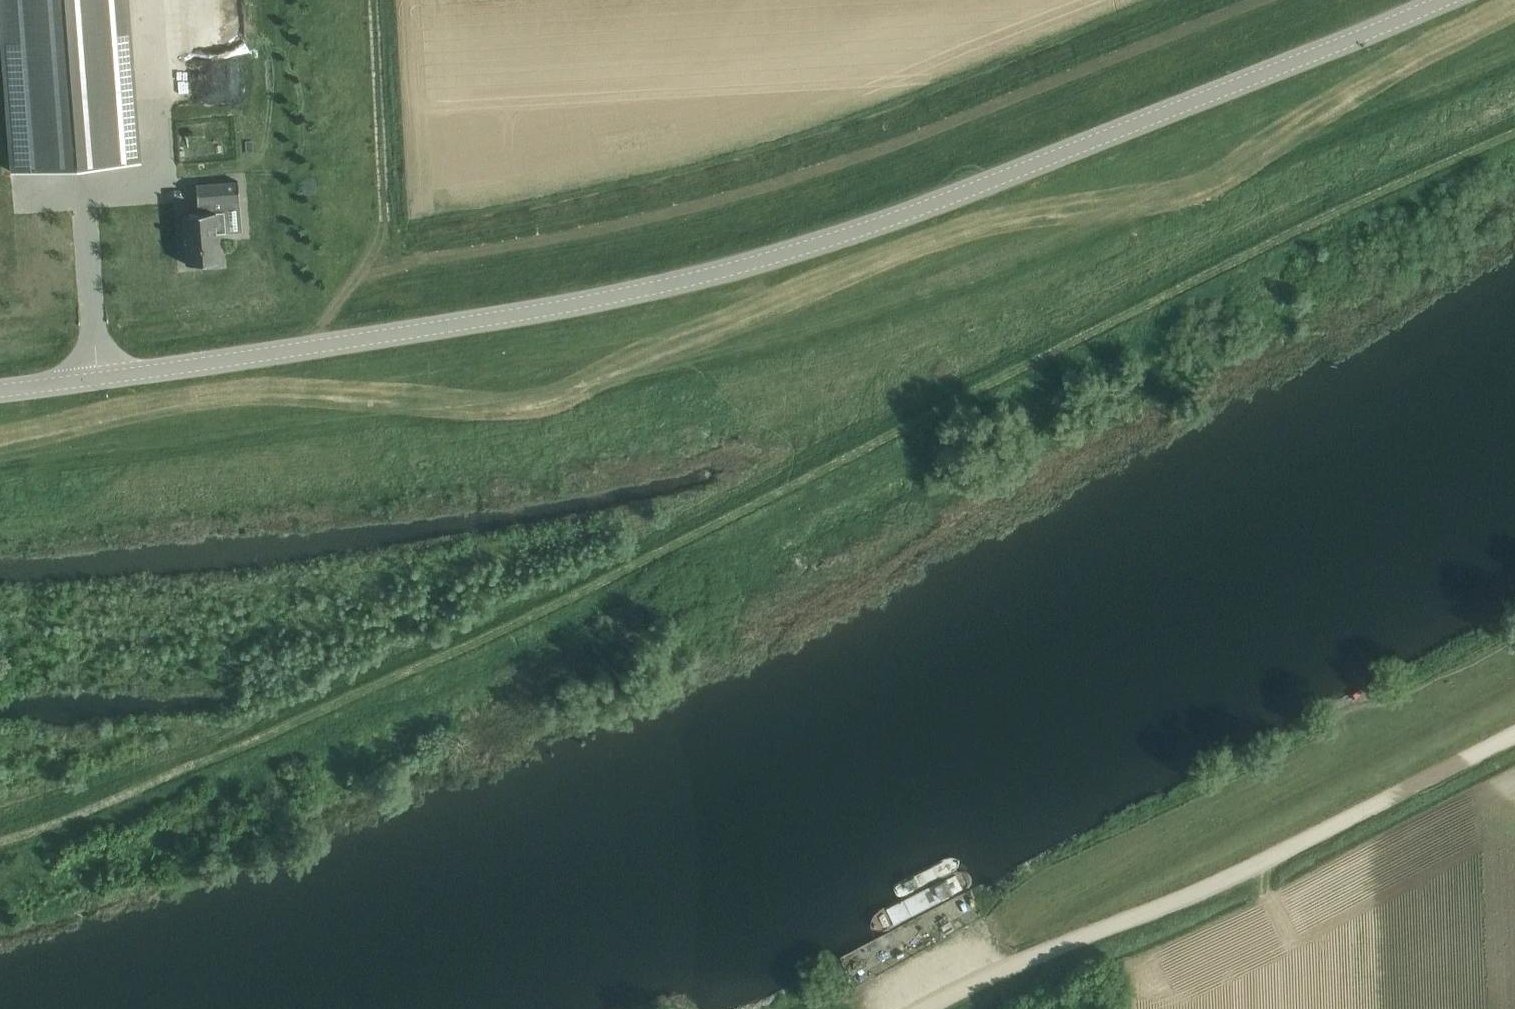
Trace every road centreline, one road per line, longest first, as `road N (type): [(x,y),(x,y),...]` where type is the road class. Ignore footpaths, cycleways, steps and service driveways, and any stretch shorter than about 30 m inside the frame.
road 1 (unclassified): [(0,389),(527,314),(689,279),(1041,163),(1433,0)]
road 2 (unclassified): [(1514,735),(1228,880),(927,1008)]

